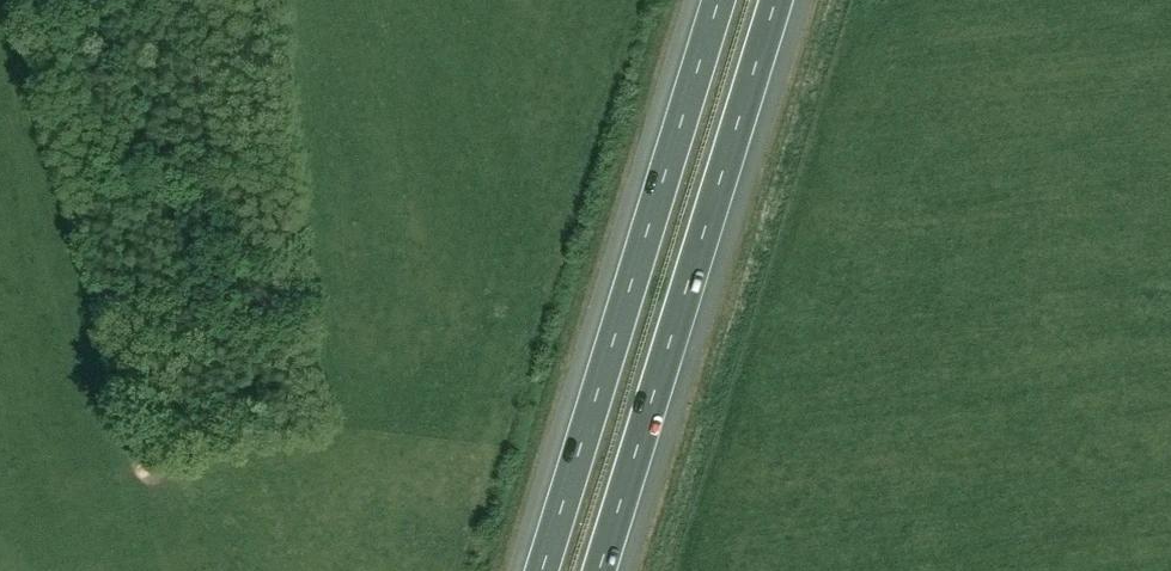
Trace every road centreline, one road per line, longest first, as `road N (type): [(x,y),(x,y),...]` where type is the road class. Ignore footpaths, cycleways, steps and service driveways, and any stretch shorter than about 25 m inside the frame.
road 1 (motorway): [(721,0),(543,570)]
road 2 (motorway): [(600,570),(777,0)]

